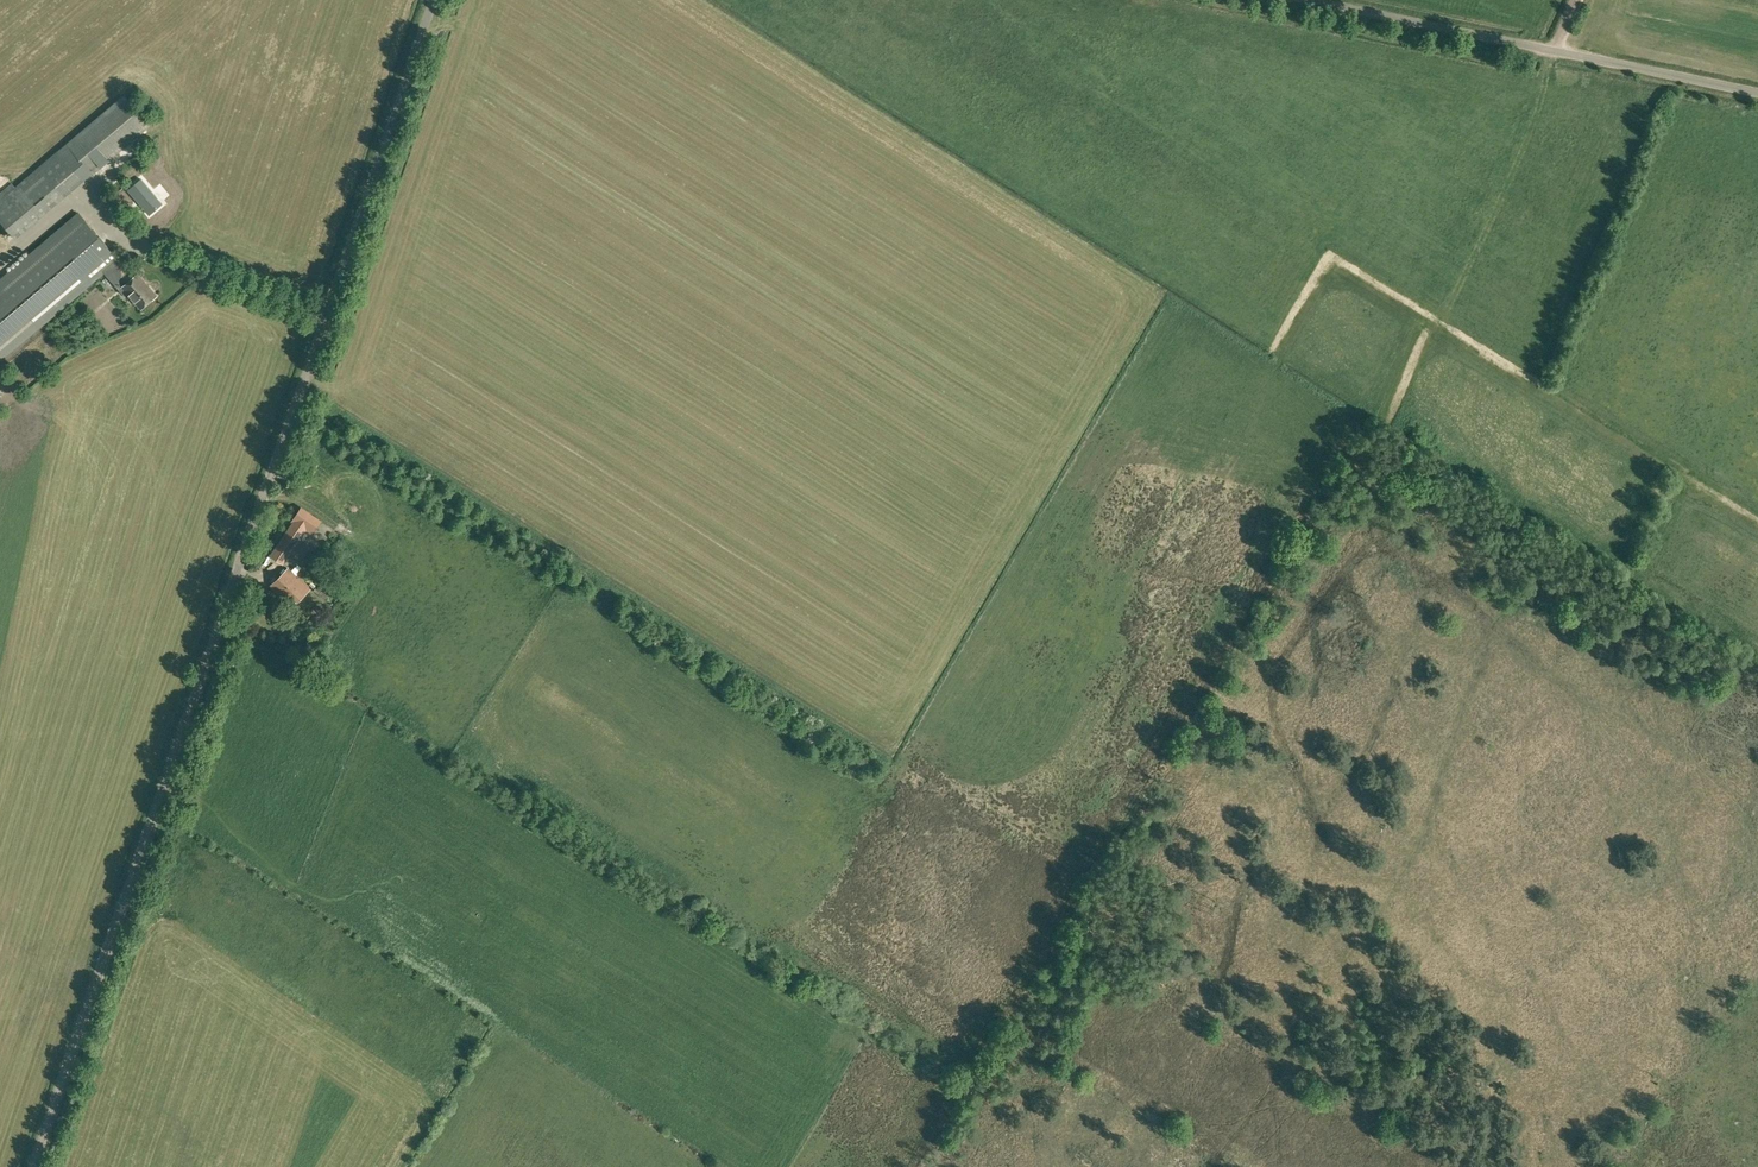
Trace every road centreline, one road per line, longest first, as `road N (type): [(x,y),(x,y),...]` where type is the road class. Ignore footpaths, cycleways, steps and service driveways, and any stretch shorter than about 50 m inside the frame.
road 1 (unclassified): [(32,1166),(431,0)]
road 2 (unclassified): [(1757,92),(1302,0)]

